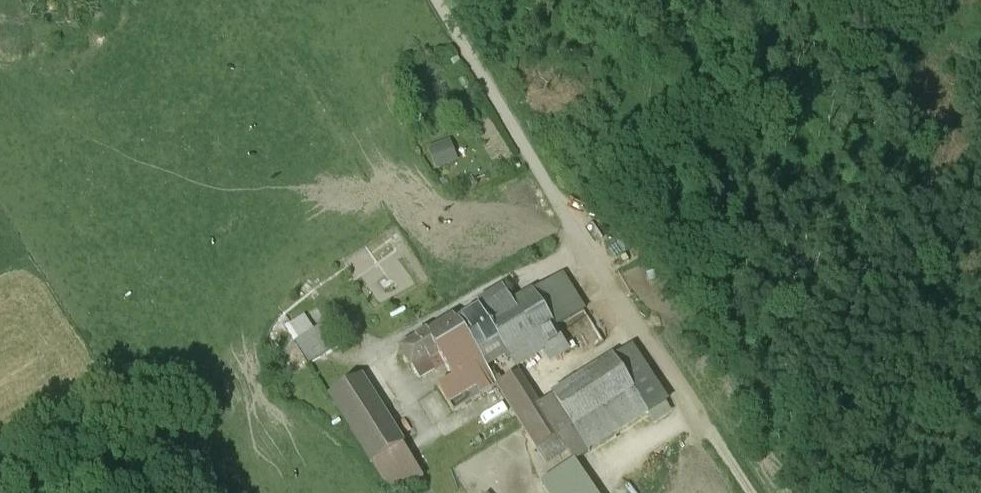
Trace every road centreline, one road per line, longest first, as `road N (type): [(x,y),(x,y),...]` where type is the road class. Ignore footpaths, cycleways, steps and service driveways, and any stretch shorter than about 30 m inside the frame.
road 1 (unclassified): [(636,344),(442,0)]
road 2 (track): [(738,492),(636,344)]

